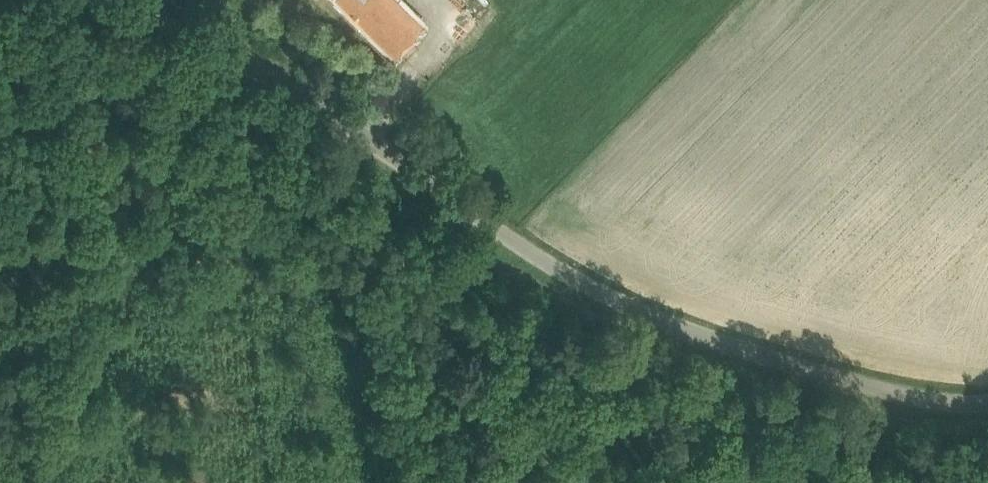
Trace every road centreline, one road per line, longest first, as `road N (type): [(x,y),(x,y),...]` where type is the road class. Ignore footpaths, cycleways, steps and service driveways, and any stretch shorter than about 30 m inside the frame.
road 1 (unclassified): [(117,0),(251,65),(550,264),(634,308),(866,385),(987,401)]
road 2 (track): [(19,482),(156,234),(337,117)]
road 3 (track): [(674,482),(820,440)]
road 4 (track): [(820,440),(938,400)]

